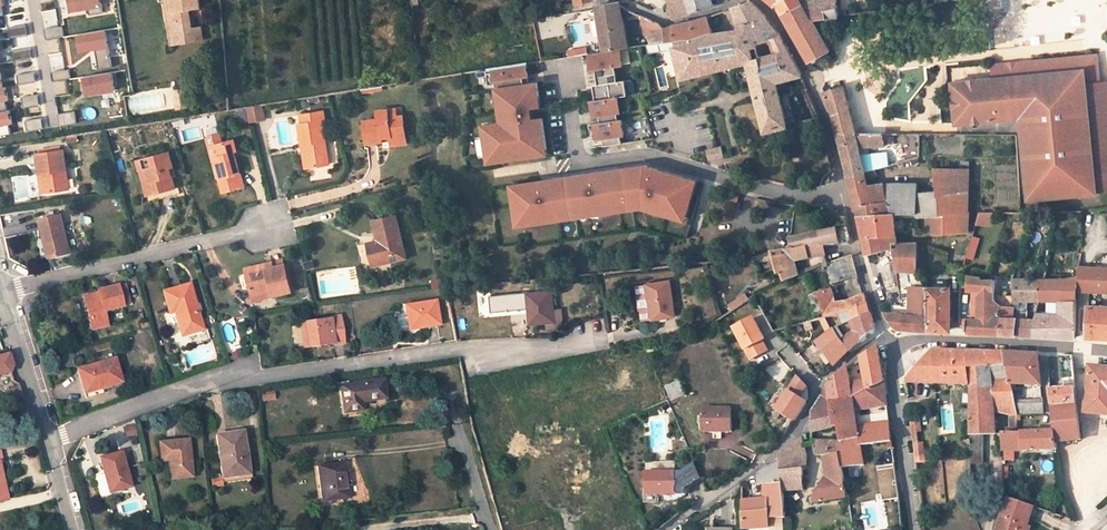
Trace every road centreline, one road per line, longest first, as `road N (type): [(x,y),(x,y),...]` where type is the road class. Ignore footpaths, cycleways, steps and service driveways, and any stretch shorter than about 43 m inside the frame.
road 1 (residential): [(596,336),(193,385),(48,440)]
road 2 (residential): [(844,191),(746,187),(656,159),(584,163),(564,62)]
road 3 (residential): [(889,344),(843,364),(775,454),(671,529)]
road 4 (residential): [(272,225),(3,293)]
road 5 (unclassified): [(889,344),(946,339),(1106,349)]
road 6 (unclassified): [(752,0),(801,65),(844,191)]
road 7 (unclassified): [(913,529),(889,344)]
road 8 (unclassified): [(844,191),(889,344)]
road 9 (residential): [(3,293),(48,440)]
road 10 (residential): [(55,122),(35,0)]

